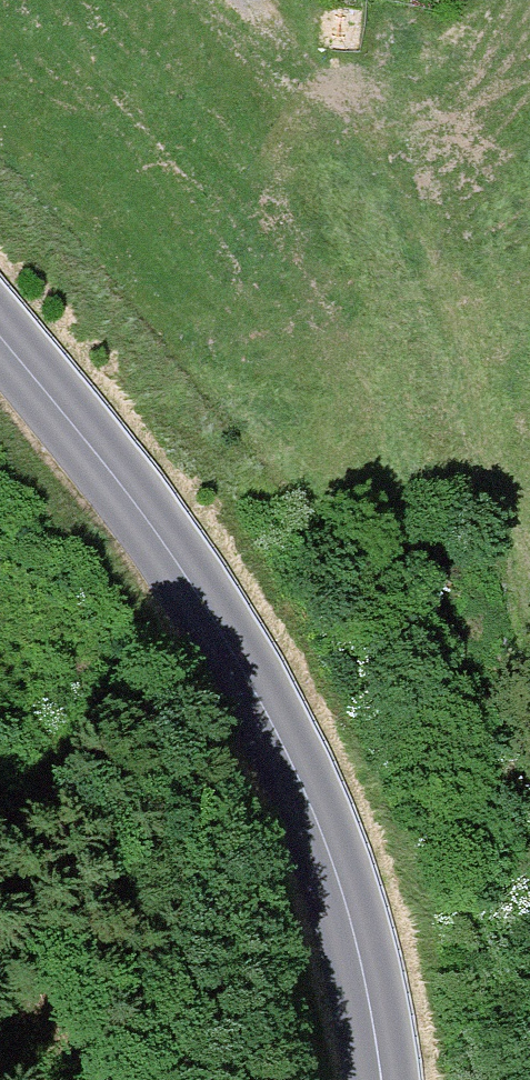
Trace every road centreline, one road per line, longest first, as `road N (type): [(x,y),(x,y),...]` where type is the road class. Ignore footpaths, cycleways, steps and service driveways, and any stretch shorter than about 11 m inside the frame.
road 1 (tertiary): [(0,338),(162,541),(289,749),(350,919),(382,1079)]
road 2 (track): [(239,0),(395,181),(438,261),(477,372),(529,582)]

